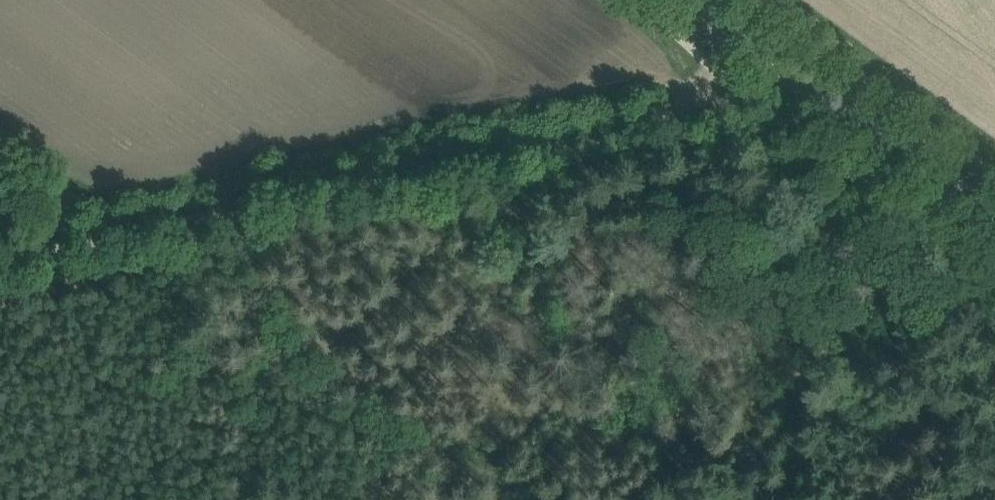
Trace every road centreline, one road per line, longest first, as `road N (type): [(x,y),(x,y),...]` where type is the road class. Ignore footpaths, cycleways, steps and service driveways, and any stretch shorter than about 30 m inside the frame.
road 1 (track): [(752,69),(198,184)]
road 2 (secondary): [(994,218),(706,0)]
road 3 (track): [(198,184),(0,225)]

